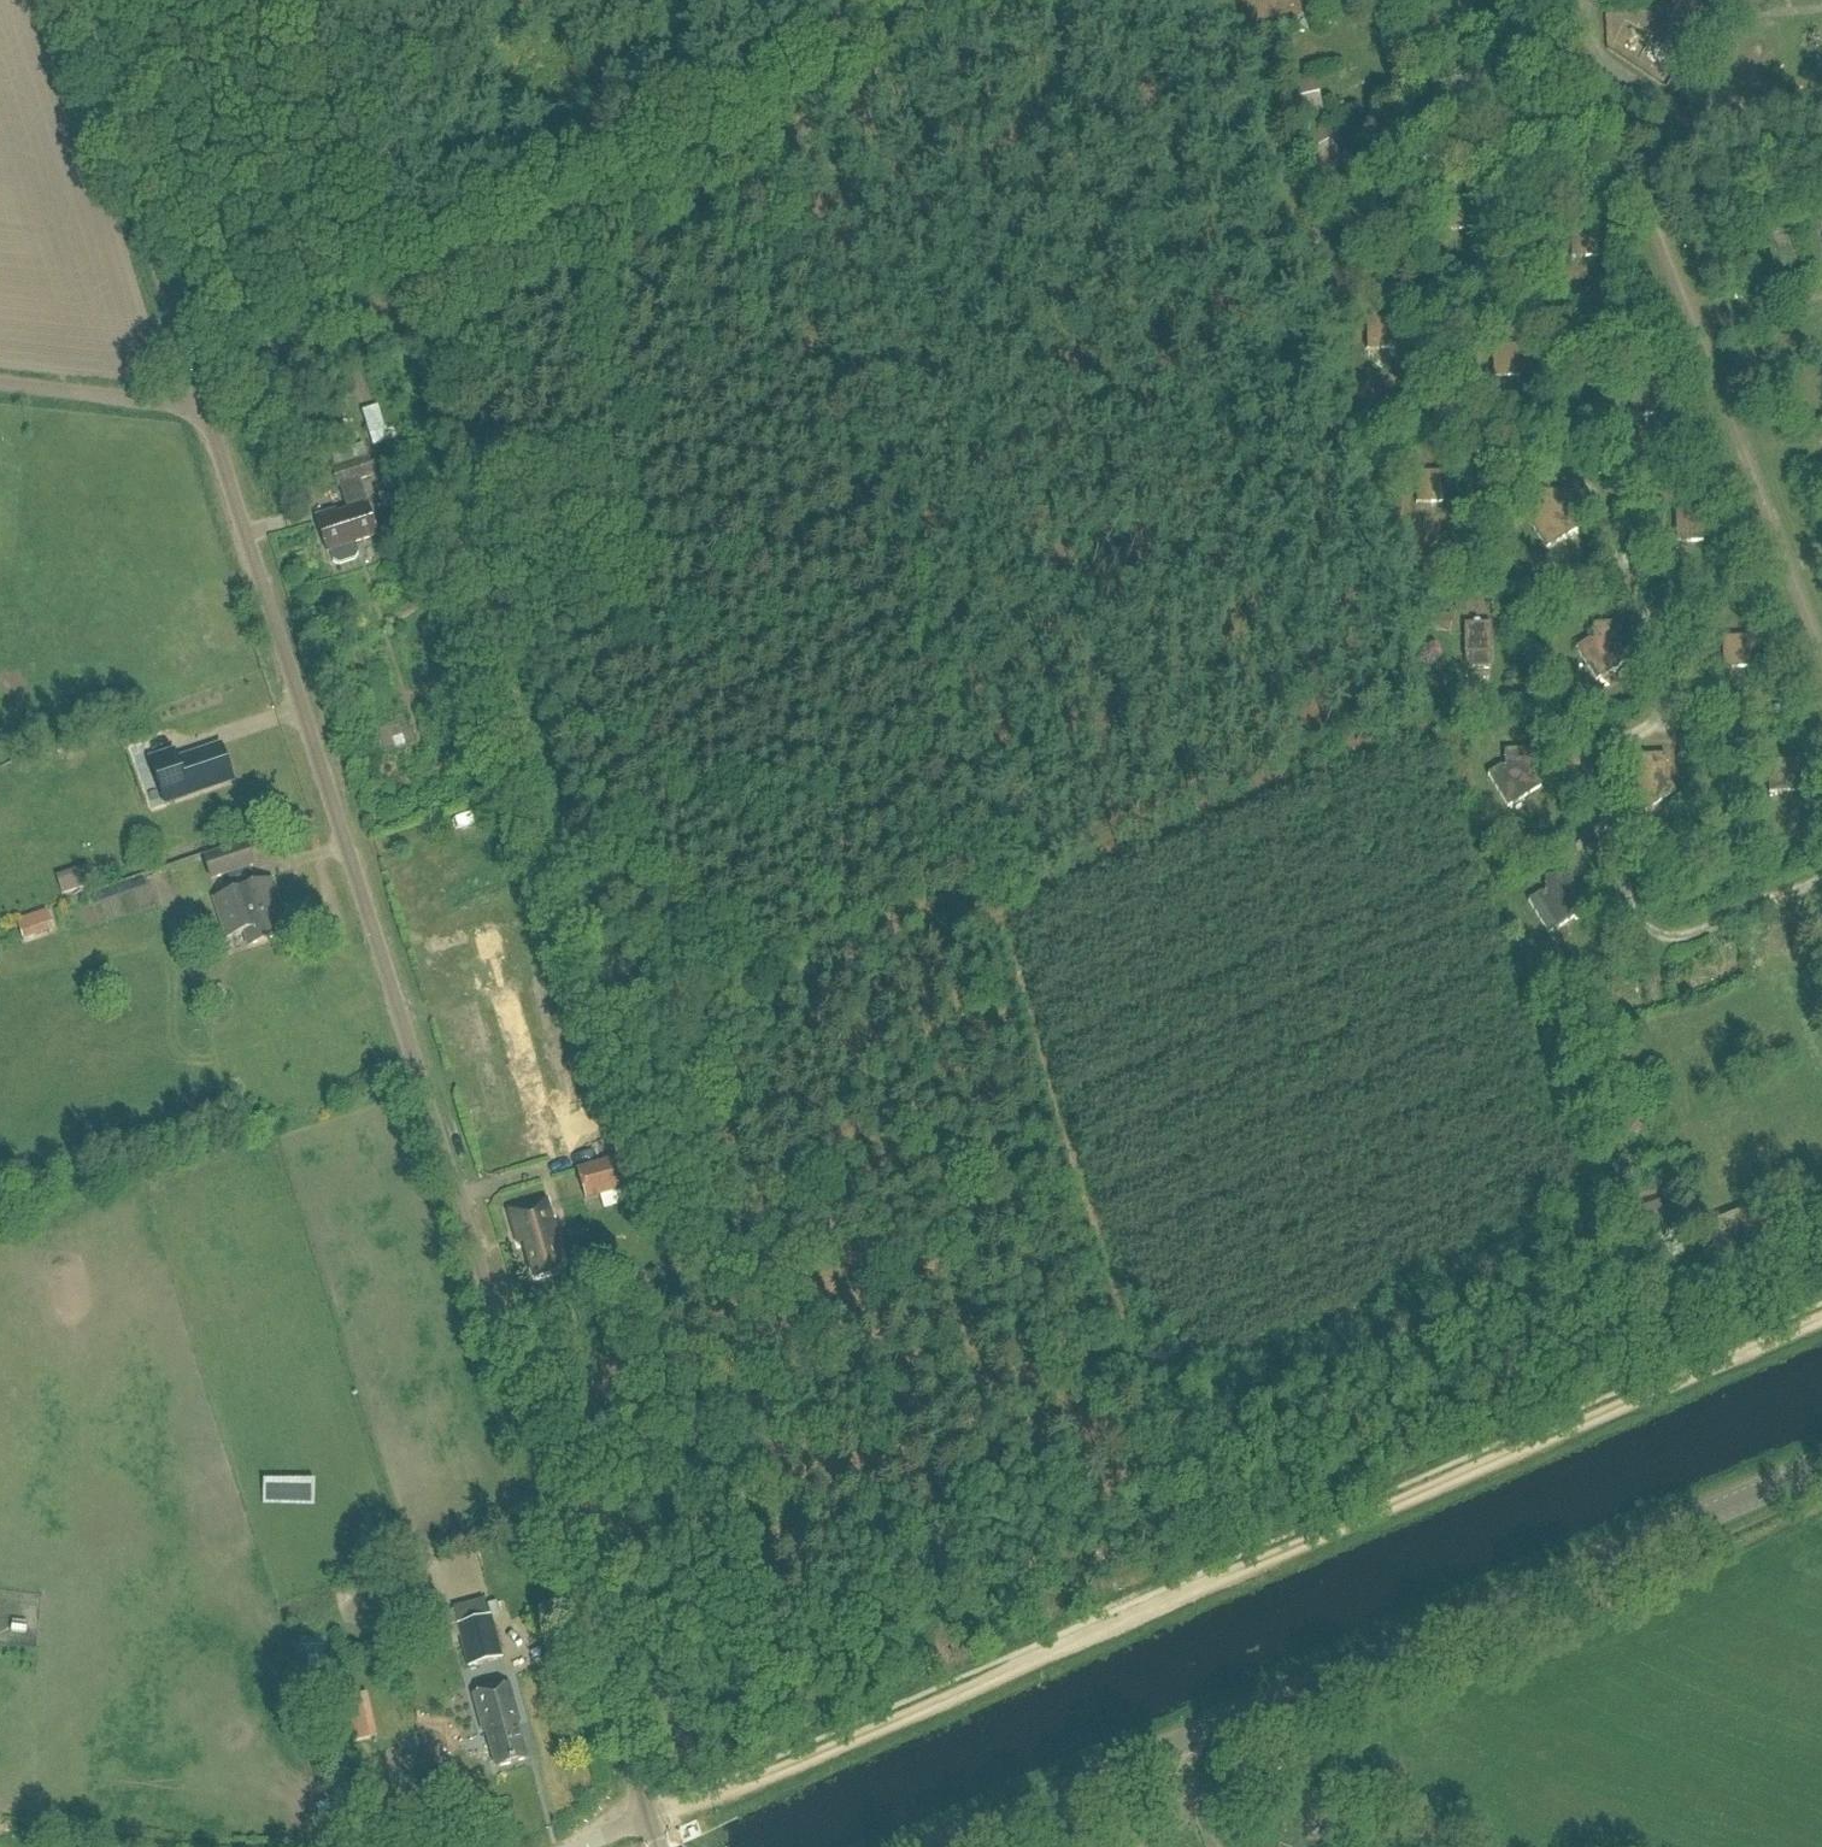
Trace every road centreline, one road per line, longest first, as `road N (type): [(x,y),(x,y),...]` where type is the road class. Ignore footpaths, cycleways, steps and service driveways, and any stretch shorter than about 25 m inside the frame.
road 1 (unclassified): [(646,1815),(635,1753),(198,385)]
road 2 (track): [(646,1815),(673,1821),(1821,1323)]
road 3 (unclassified): [(198,385),(1096,0)]
road 4 (tertiary): [(945,1846),(1821,1466)]
road 5 (unclassified): [(198,385),(74,0)]
road 6 (unclassified): [(198,385),(164,400),(0,386)]

